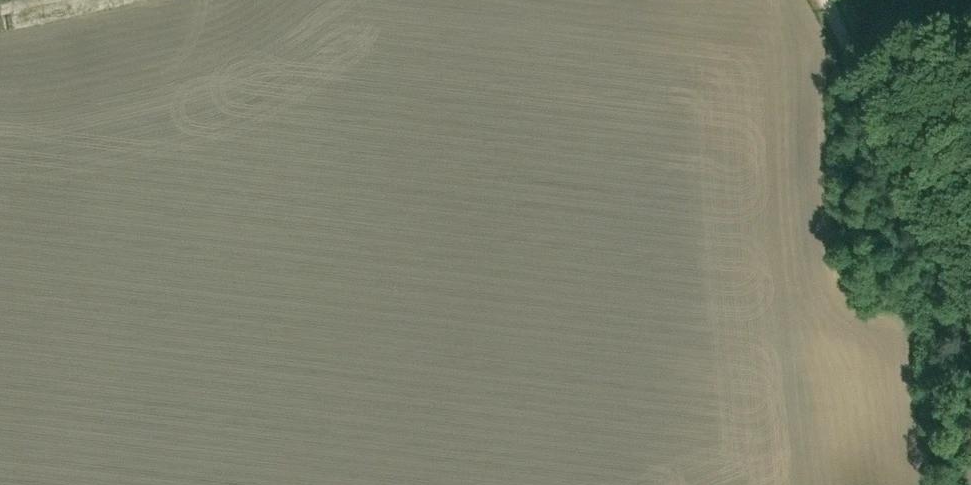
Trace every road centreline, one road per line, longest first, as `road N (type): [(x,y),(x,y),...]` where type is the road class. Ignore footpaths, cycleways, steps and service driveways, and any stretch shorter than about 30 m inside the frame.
road 1 (track): [(970,317),(828,0)]

